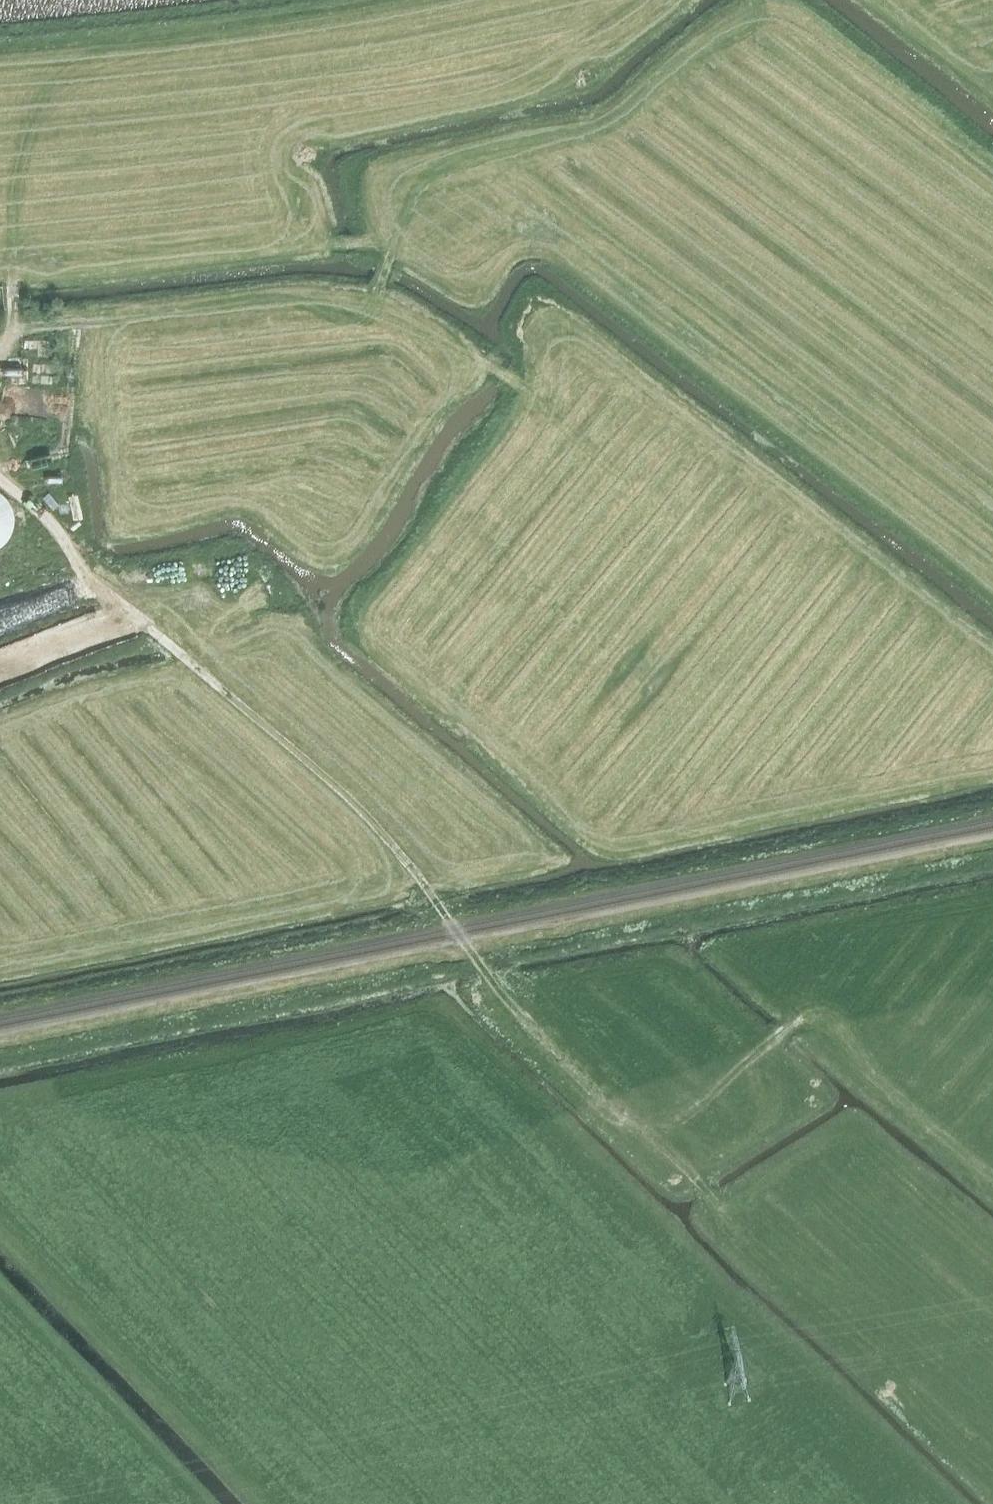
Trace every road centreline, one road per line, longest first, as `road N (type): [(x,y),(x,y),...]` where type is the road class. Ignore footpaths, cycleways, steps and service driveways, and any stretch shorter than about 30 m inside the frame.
road 1 (track): [(0,478),(57,530),(79,566),(385,831),(503,999),(590,1099),(658,1156),(695,1163),(726,1152),(772,1117),(773,1045),(789,1025)]
road 2 (track): [(0,351),(13,332),(13,269),(29,256),(100,269),(255,250),(293,219),(314,141),(333,129),(523,92),(579,63),(649,0)]
road 3 (track): [(0,49),(372,0)]

